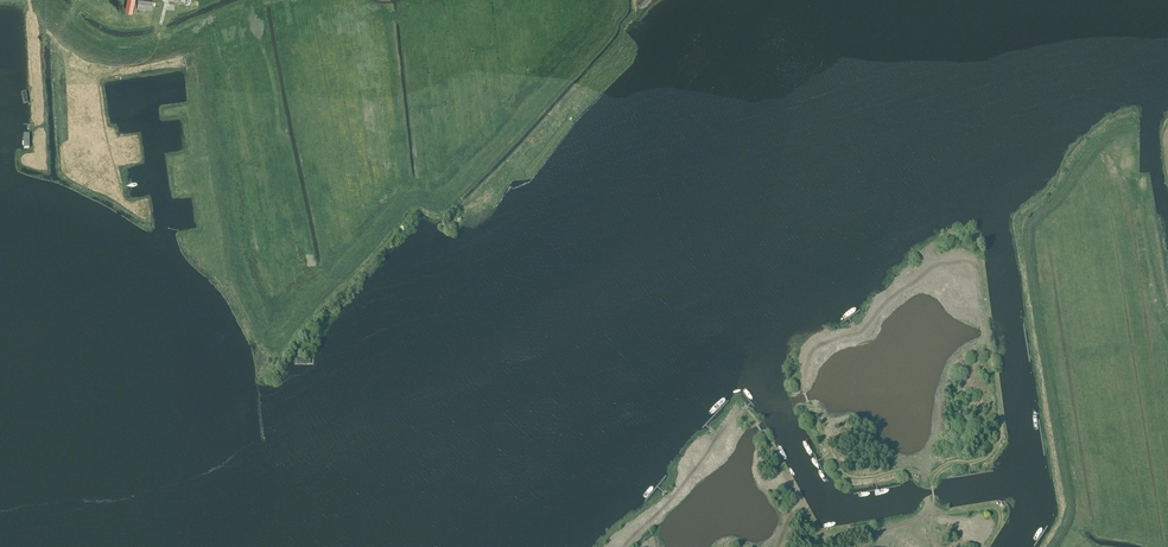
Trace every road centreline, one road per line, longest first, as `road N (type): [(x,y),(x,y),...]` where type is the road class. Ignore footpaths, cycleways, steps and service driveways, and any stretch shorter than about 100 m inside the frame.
road 1 (track): [(1167,301),(1146,192),(1134,174),(1134,129),(1125,127),(1092,150),(1029,230),(1068,511),(1052,546)]

